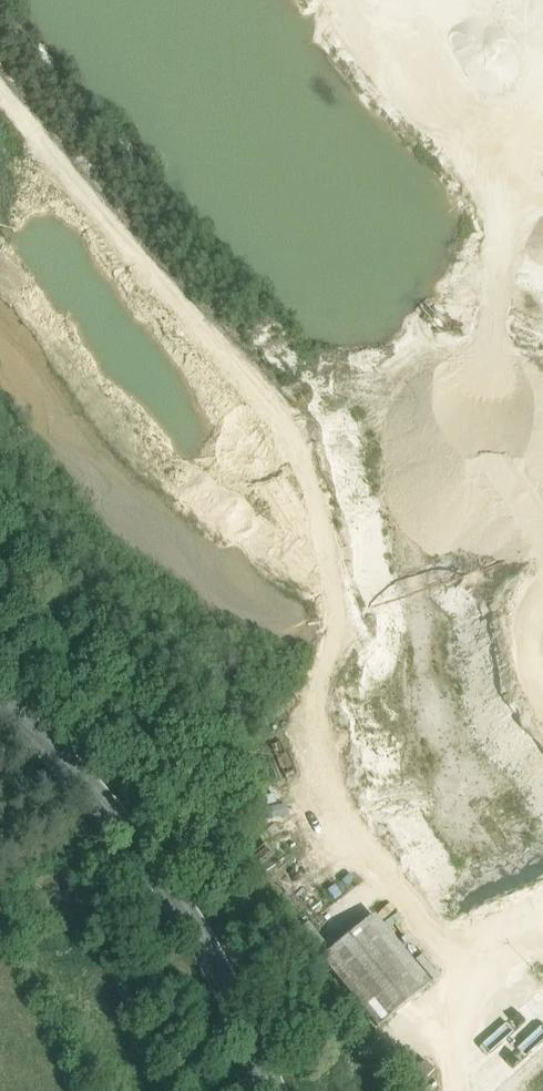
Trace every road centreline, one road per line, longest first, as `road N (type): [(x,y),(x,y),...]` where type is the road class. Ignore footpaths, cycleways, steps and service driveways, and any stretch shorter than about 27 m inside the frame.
road 1 (track): [(542,927),(518,902),(382,664),(353,467),(270,386),(0,74)]
road 2 (tertiary): [(268,1090),(137,836),(0,698)]
road 3 (track): [(361,518),(542,328)]
road 4 (track): [(469,1090),(454,981),(518,902)]

